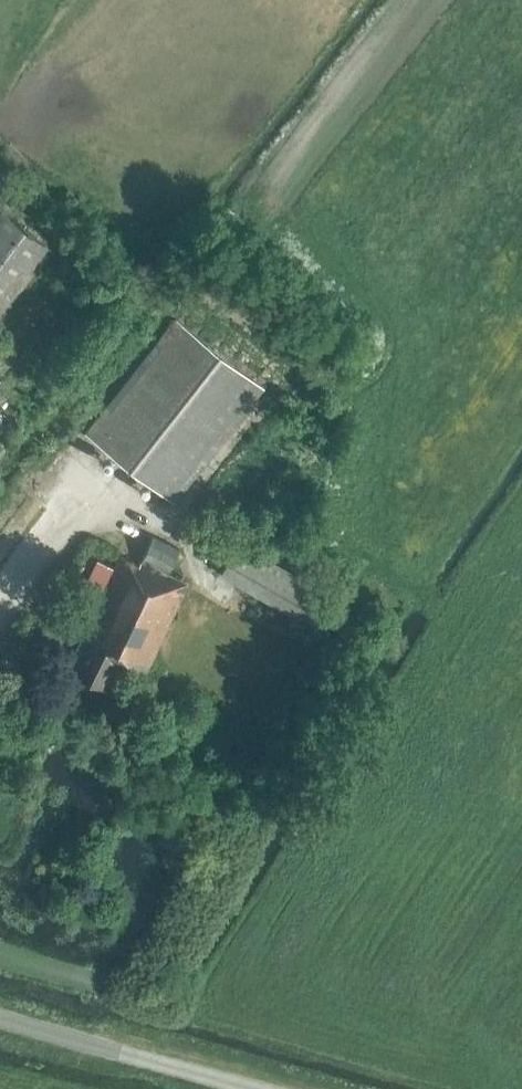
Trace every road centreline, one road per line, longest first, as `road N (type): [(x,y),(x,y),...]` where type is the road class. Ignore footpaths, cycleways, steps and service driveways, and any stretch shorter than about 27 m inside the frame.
road 1 (unclassified): [(250,1088),(0,1018)]

